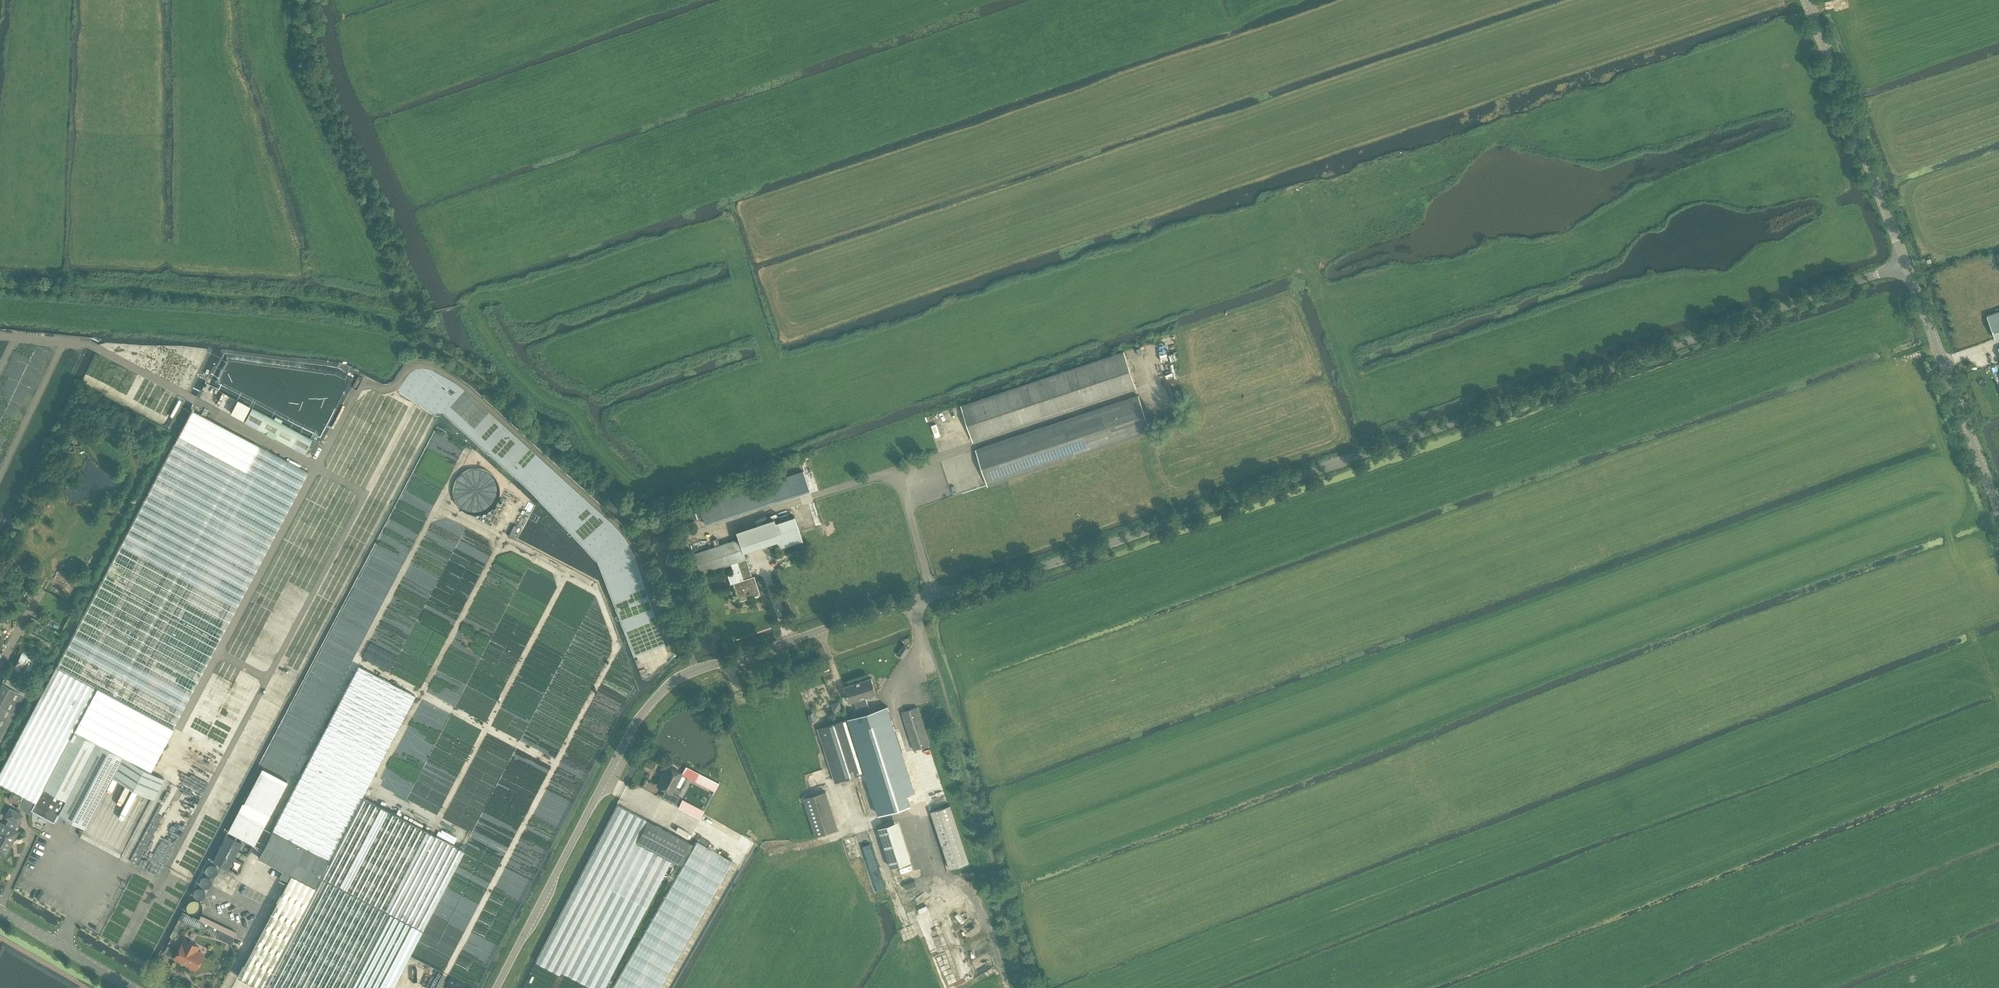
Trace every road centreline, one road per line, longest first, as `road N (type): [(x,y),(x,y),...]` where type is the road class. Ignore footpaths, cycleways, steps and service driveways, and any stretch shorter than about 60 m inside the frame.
road 1 (unclassified): [(496,987),(637,720),(674,680),(916,598),(1012,577),(1906,265)]
road 2 (track): [(446,974),(617,648),(596,589),(465,521)]
road 3 (unclassified): [(1906,265),(1806,0)]
road 4 (unclassified): [(1998,511),(1906,265)]
road 5 (track): [(557,987),(648,804)]
road 6 (track): [(725,839),(639,987)]
road 7 (unclassified): [(128,987),(0,913)]

